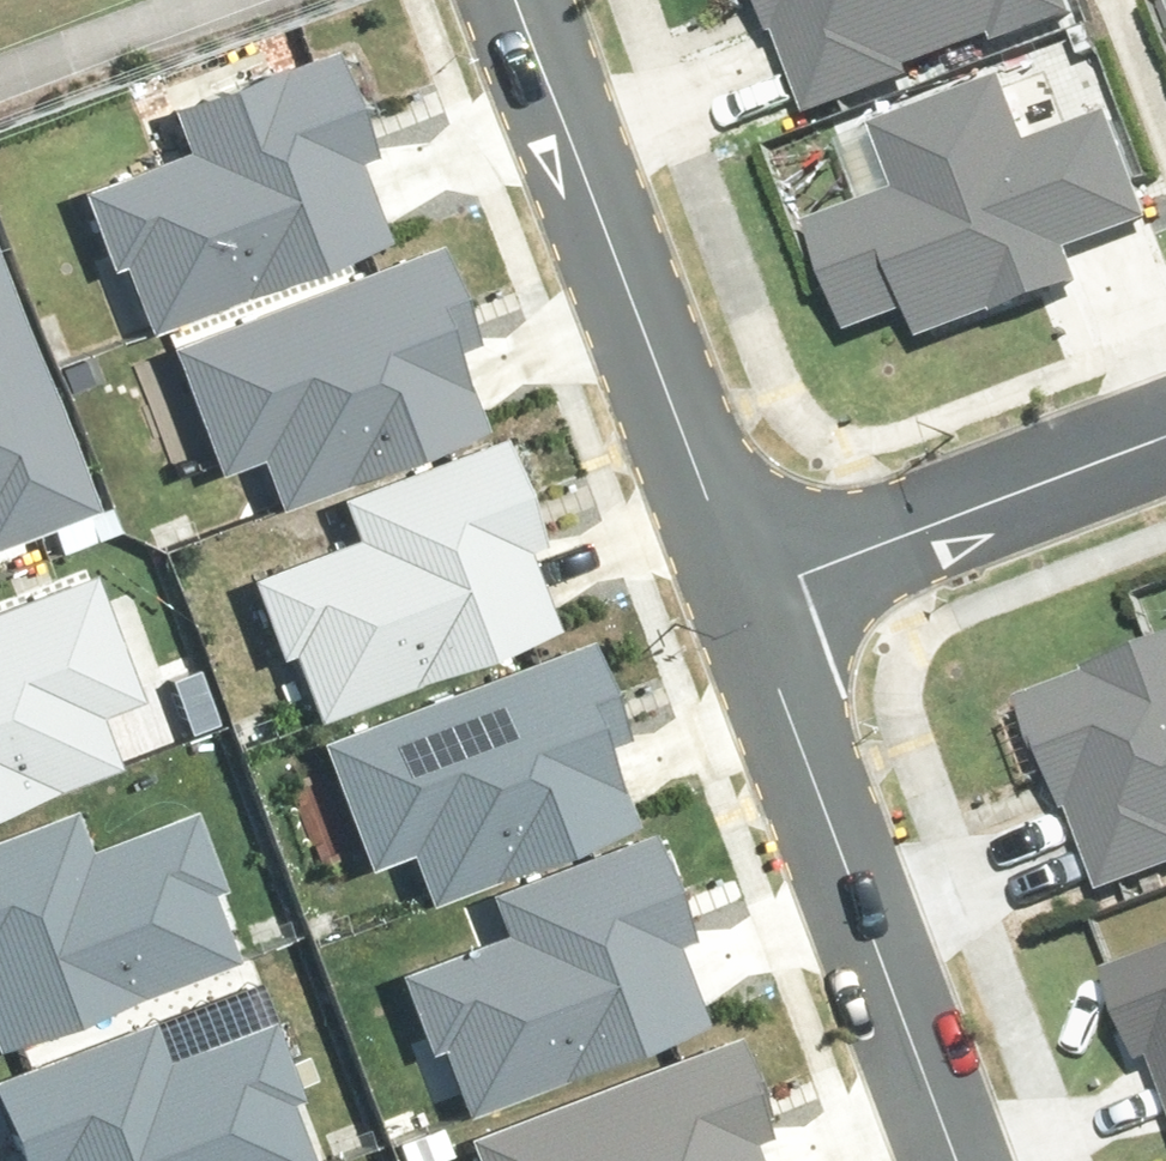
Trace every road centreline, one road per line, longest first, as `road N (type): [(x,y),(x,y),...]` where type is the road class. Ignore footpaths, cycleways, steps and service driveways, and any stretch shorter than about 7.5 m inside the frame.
road 1 (residential): [(940,1160),(721,550)]
road 2 (residential): [(721,550),(506,0)]
road 3 (residential): [(721,550),(1165,405)]

